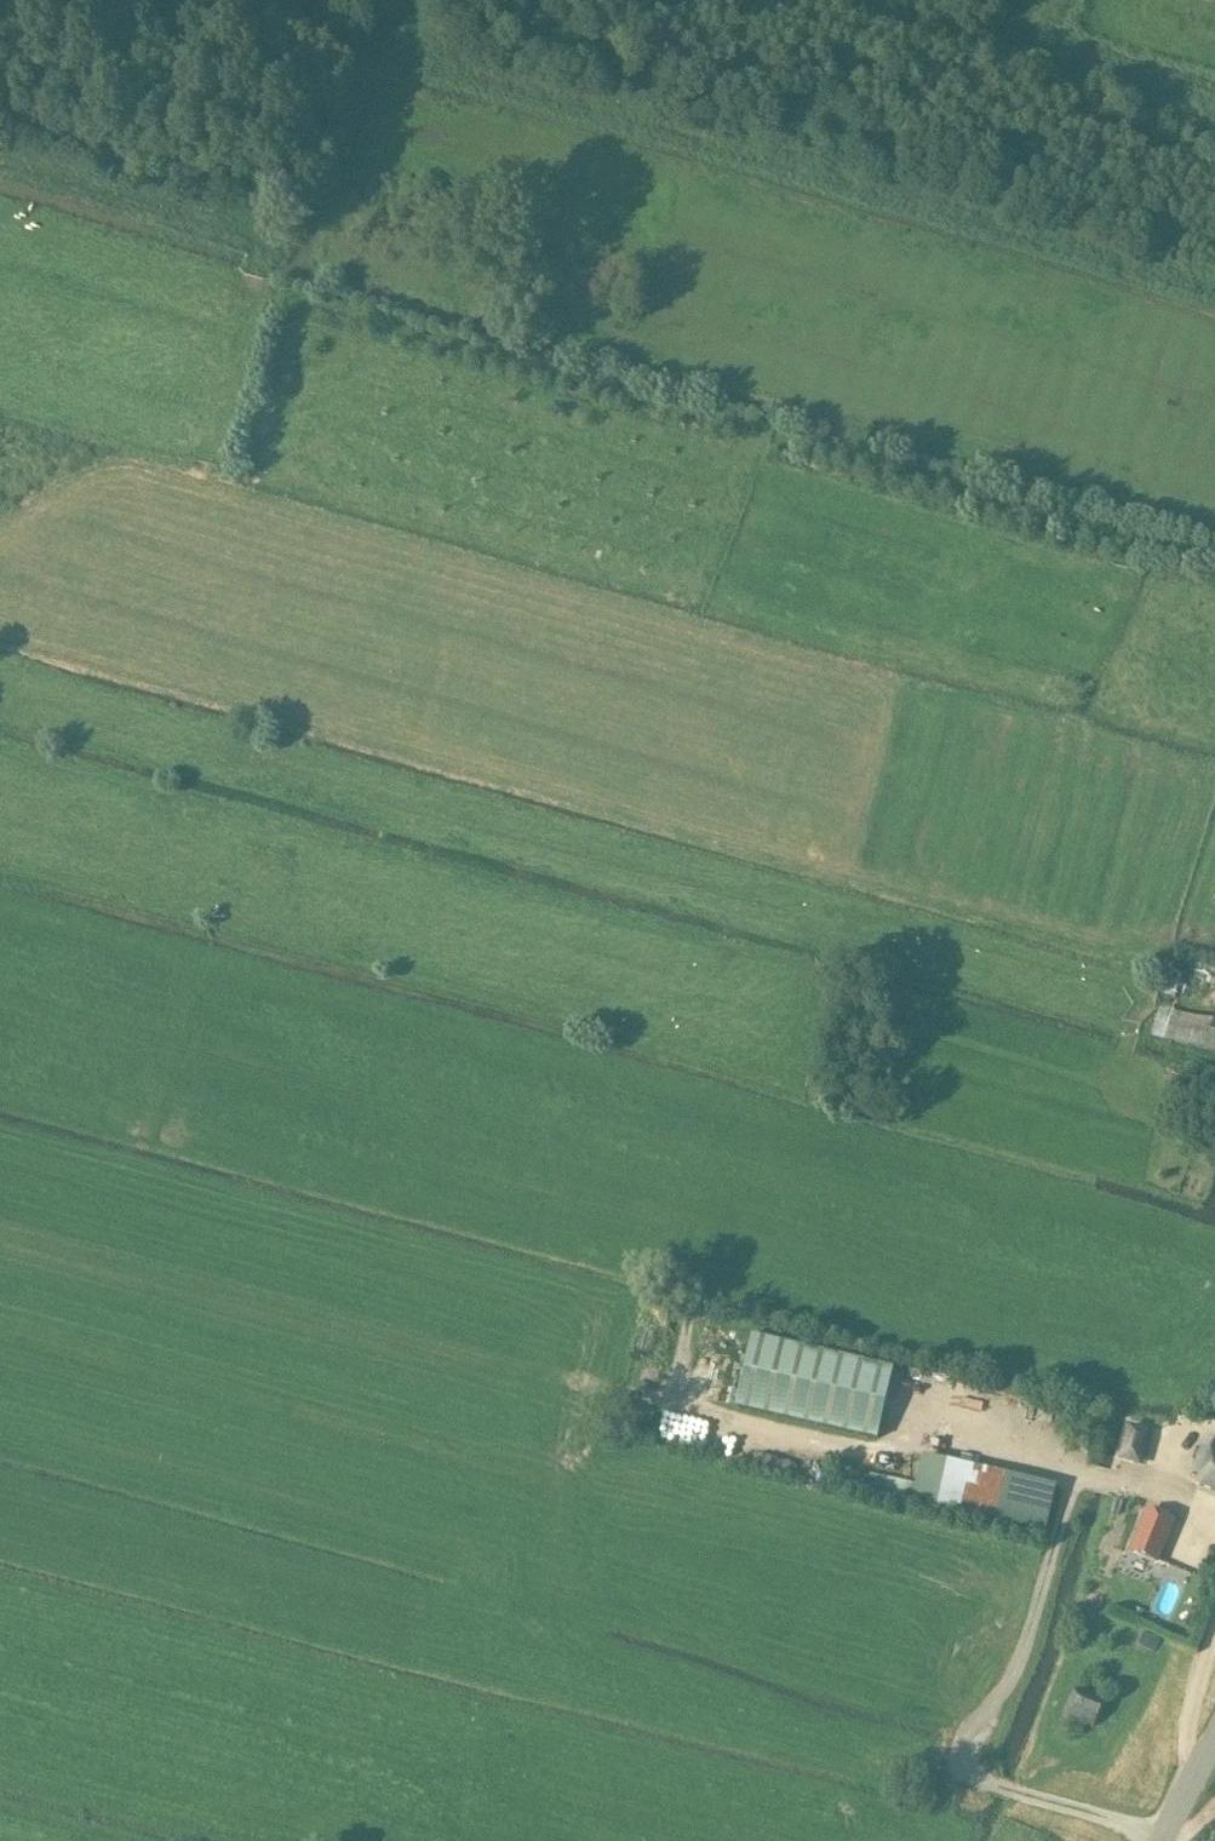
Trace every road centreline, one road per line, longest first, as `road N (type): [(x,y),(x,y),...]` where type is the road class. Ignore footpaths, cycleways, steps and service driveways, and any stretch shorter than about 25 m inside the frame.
road 1 (track): [(1214,1806),(1165,1839),(968,1776),(1017,1671),(1079,1477)]
road 2 (track): [(1165,1839),(1197,1681),(1214,1632)]
road 3 (track): [(1214,1516),(1079,1477)]

